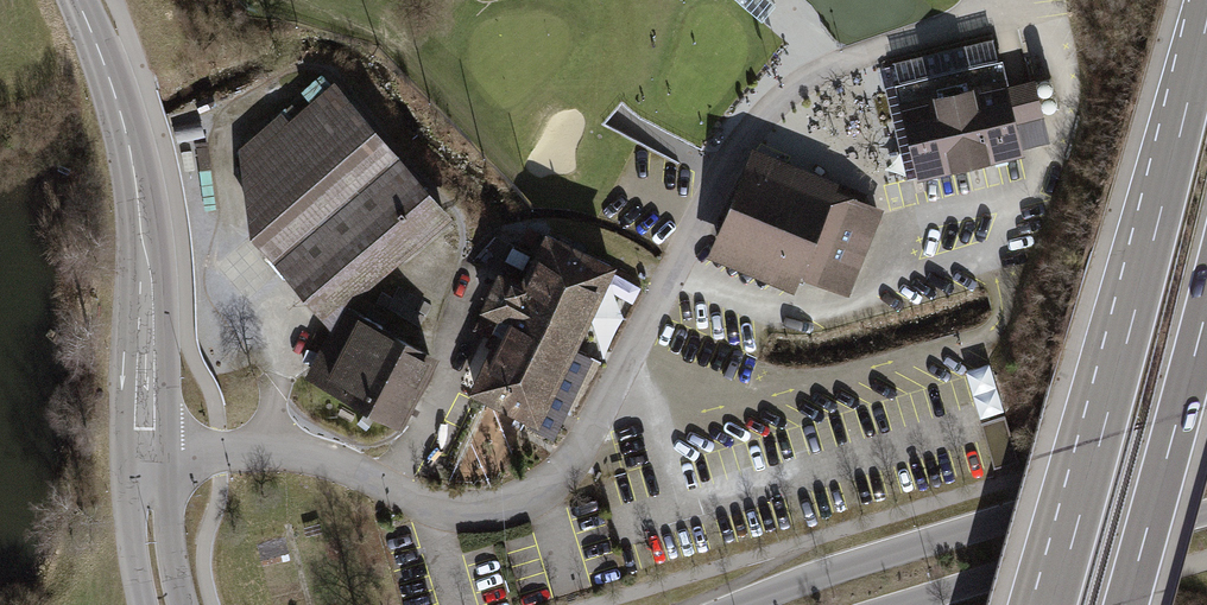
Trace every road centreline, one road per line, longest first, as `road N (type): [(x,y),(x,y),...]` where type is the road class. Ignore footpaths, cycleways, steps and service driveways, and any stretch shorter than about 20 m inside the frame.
road 1 (residential): [(979,0),(948,23),(827,69),(769,109),(742,141),(601,416),(567,465),(536,493),(457,511),(298,457),(146,456)]
road 2 (motorway): [(1206,20),(1055,604)]
road 3 (secondary): [(1206,459),(740,604)]
road 4 (tertiary): [(77,0),(113,90),(138,203),(146,456)]
road 5 (secondary): [(901,604),(1206,512)]
road 6 (motorway): [(1127,604),(1206,309)]
road 7 (tertiary): [(186,604),(146,456)]
road 8 (tertiary): [(146,456),(134,524),(147,604)]

